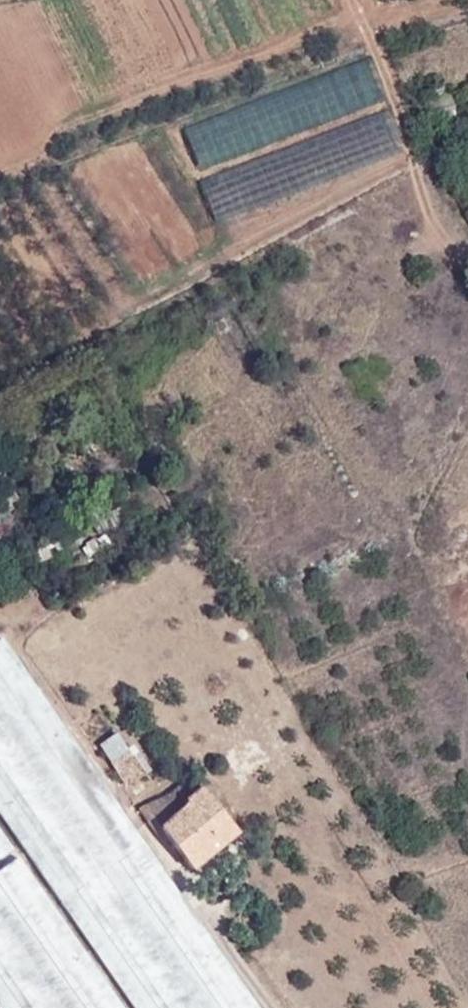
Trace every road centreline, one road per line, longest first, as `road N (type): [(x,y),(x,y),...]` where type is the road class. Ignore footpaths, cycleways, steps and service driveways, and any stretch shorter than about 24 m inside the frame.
road 1 (track): [(349,0),(419,167),(0,387)]

